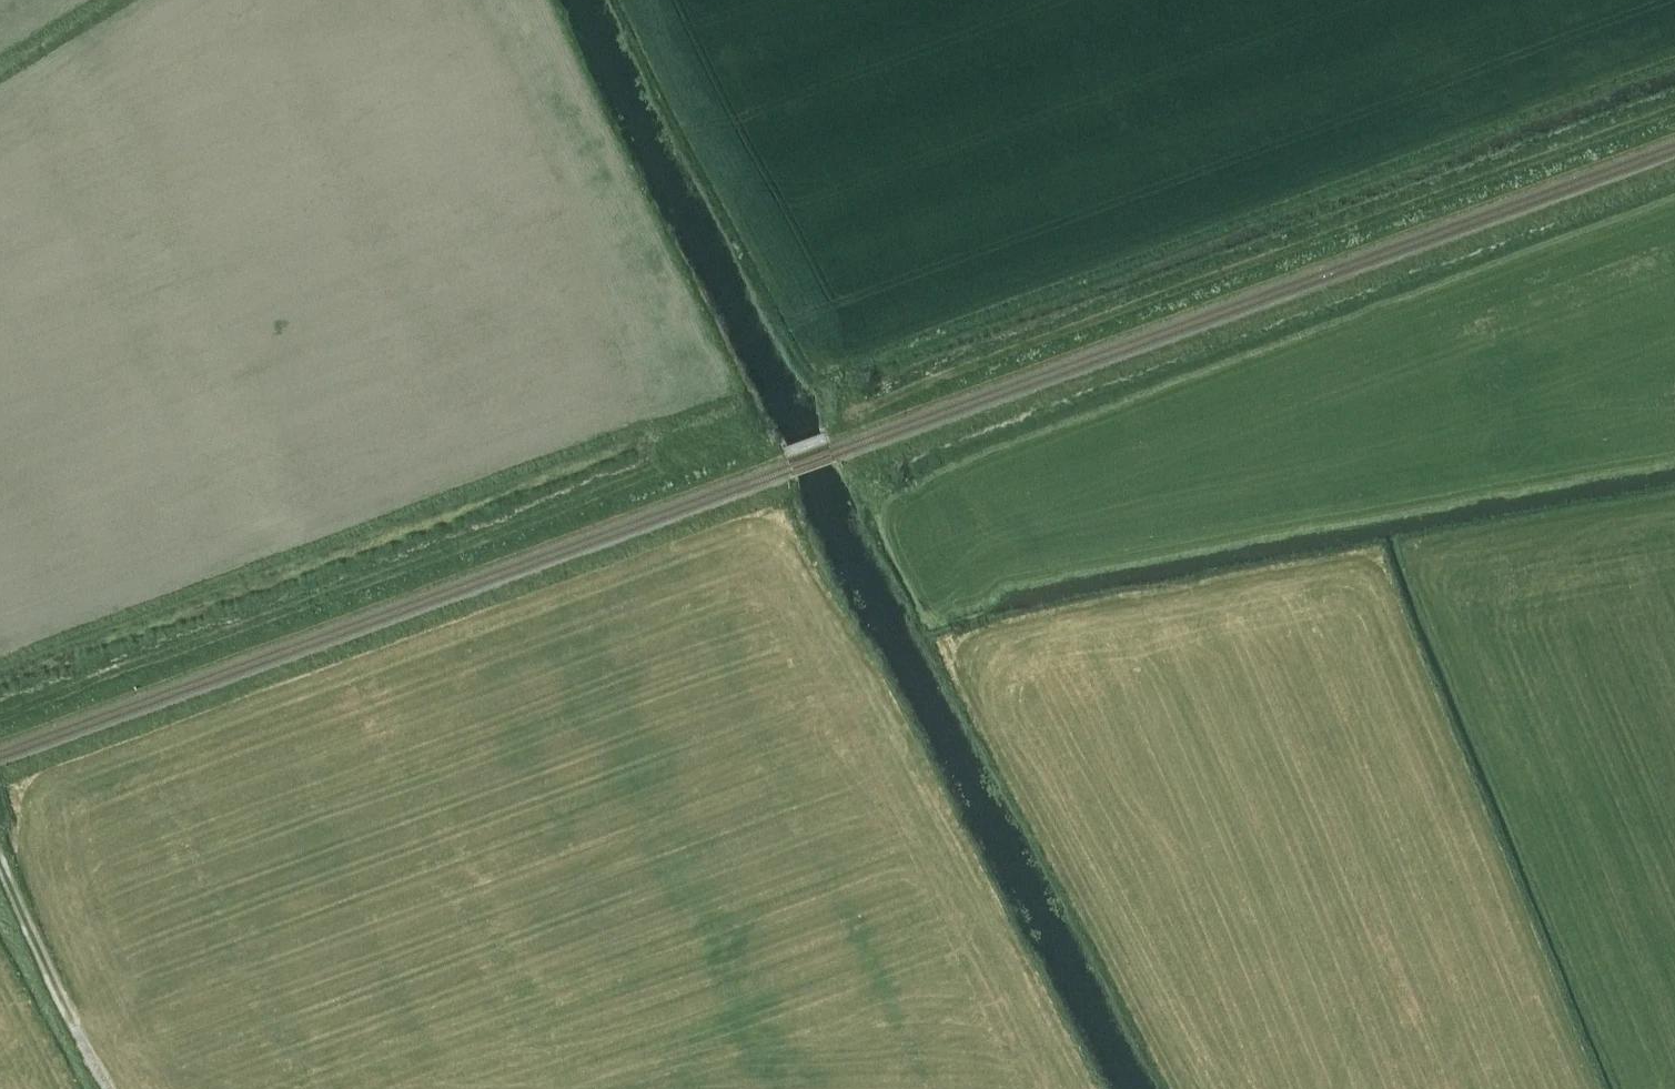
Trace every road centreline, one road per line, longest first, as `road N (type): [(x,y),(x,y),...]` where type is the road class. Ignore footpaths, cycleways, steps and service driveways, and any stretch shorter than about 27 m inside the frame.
road 1 (track): [(0,861),(109,1088)]

